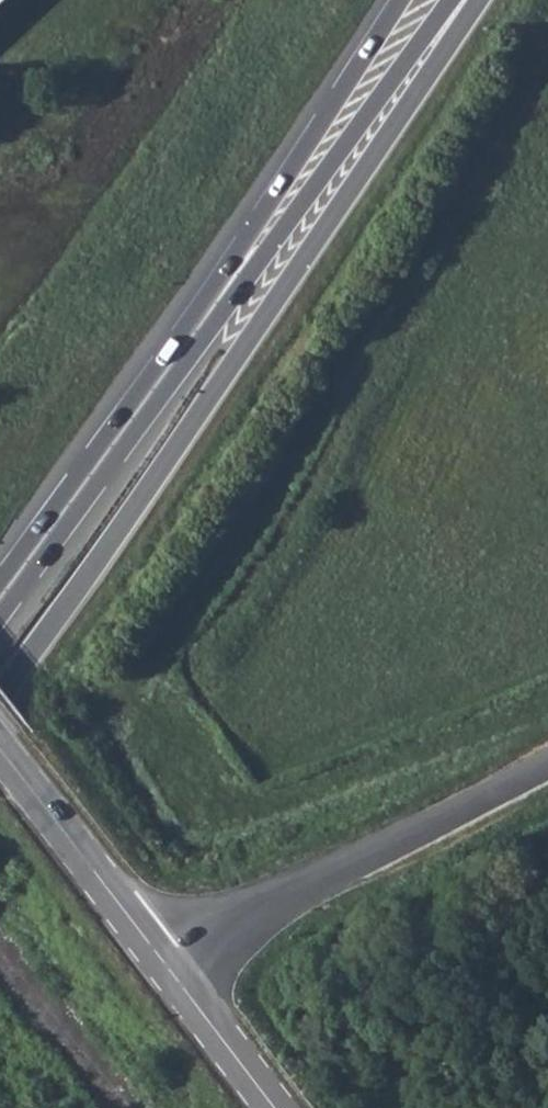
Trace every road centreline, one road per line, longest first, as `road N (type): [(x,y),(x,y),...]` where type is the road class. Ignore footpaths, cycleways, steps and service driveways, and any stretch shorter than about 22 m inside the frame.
road 1 (trunk): [(0,694),(317,241),(473,0)]
road 2 (trunk): [(0,616),(459,0)]
road 3 (trunk): [(399,0),(275,195),(0,576)]
road 4 (unclassified): [(547,766),(165,961)]
road 5 (tertiary): [(0,747),(165,961)]
road 6 (tertiary): [(165,961),(276,1107)]

